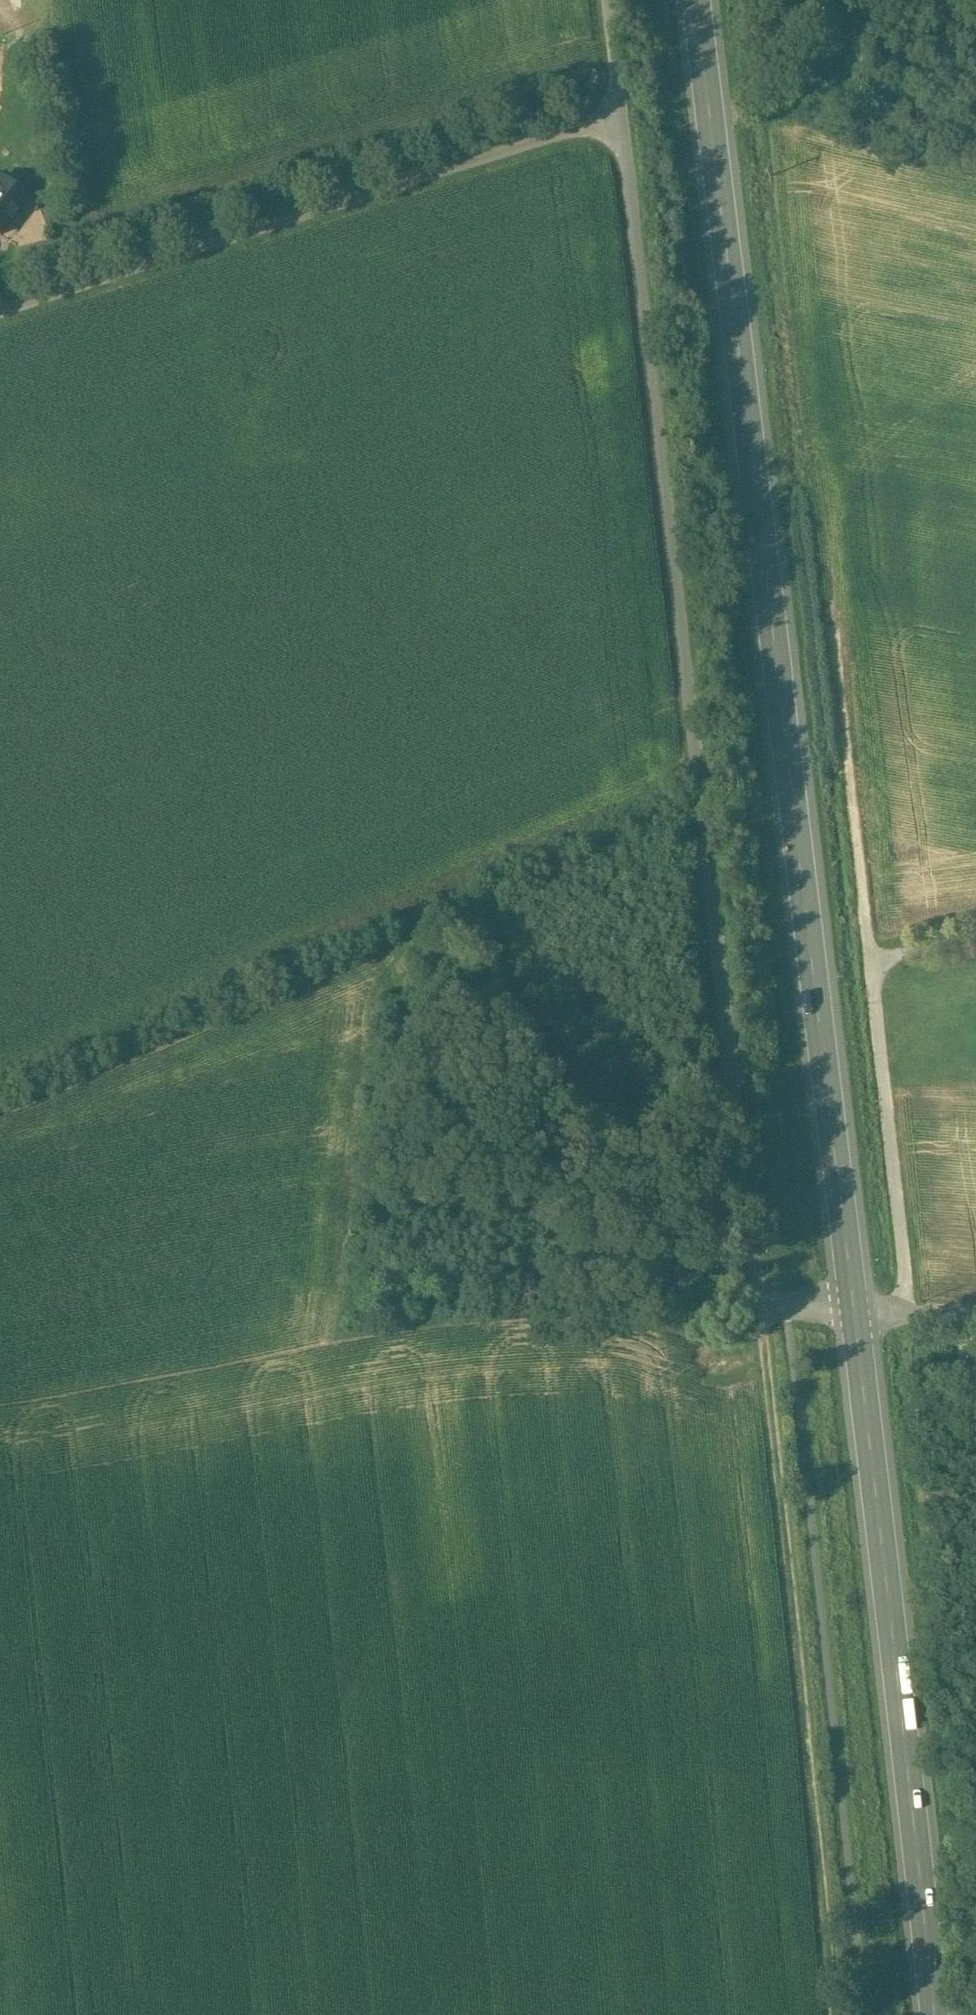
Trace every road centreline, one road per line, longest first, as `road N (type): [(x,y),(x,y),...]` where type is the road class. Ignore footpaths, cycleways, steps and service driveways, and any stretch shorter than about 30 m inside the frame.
road 1 (primary): [(696,0),(853,1310)]
road 2 (unclassified): [(853,1310),(788,1305),(755,1293),(647,456),(618,119)]
road 3 (primary): [(853,1310),(939,2014)]
road 4 (unclassified): [(0,312),(618,119)]
road 5 (unclassified): [(975,1320),(853,1310)]

